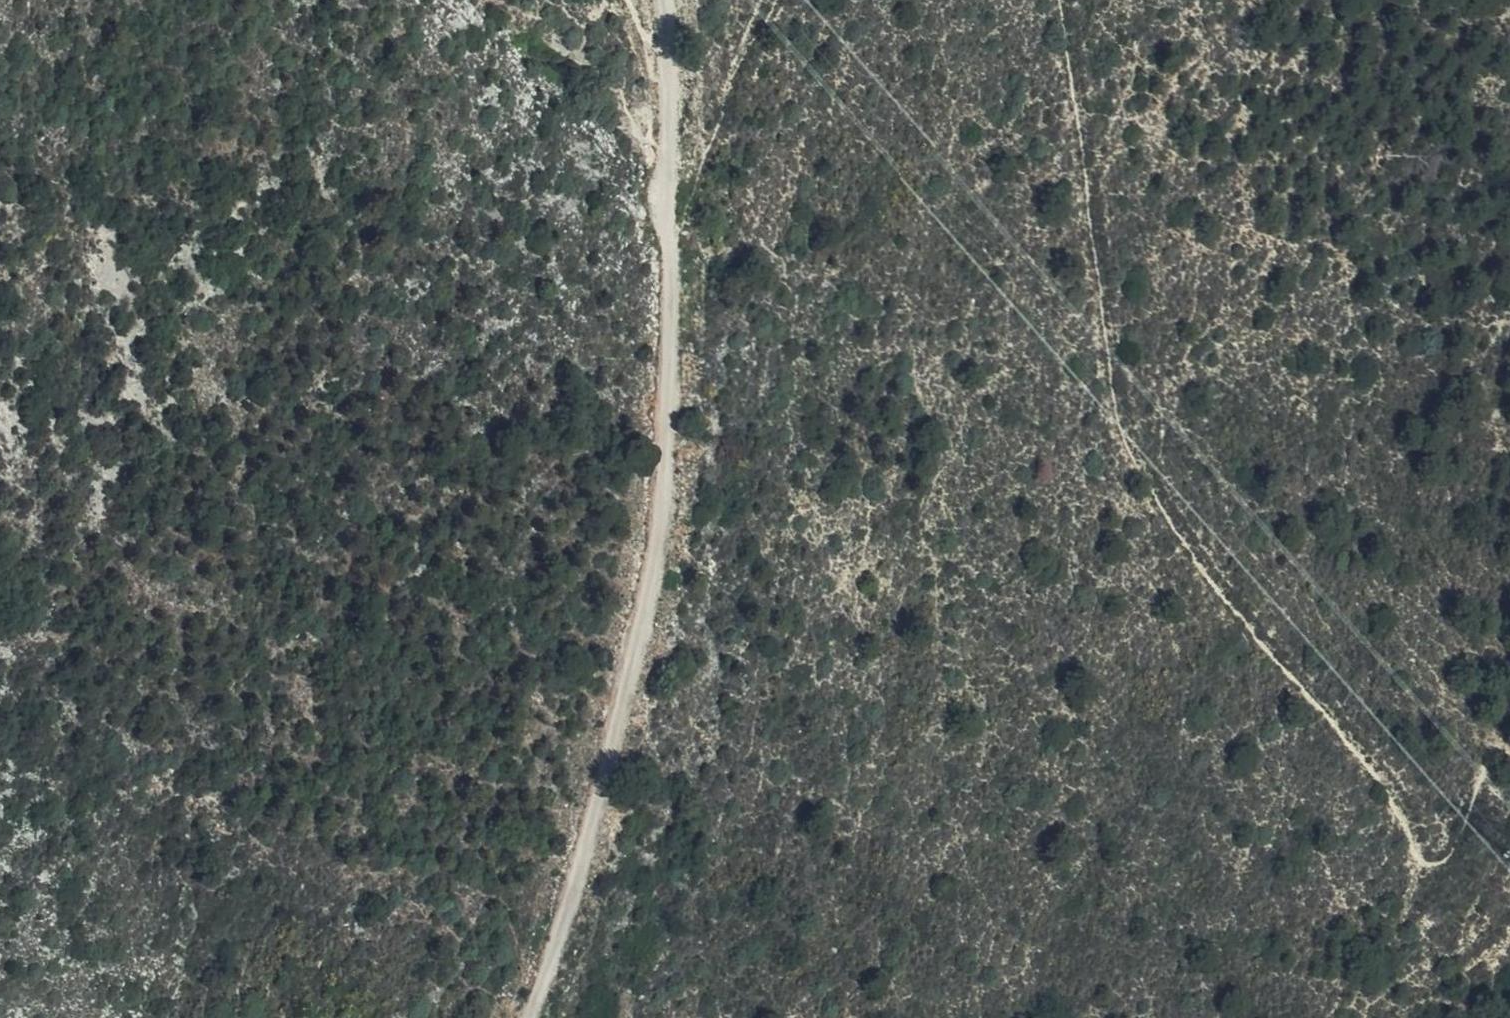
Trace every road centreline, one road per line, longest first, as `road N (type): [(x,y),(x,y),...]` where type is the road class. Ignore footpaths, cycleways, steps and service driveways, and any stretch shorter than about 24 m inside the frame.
road 1 (track): [(529,1017),(556,952),(634,661),(661,502),(670,102),(656,0)]

